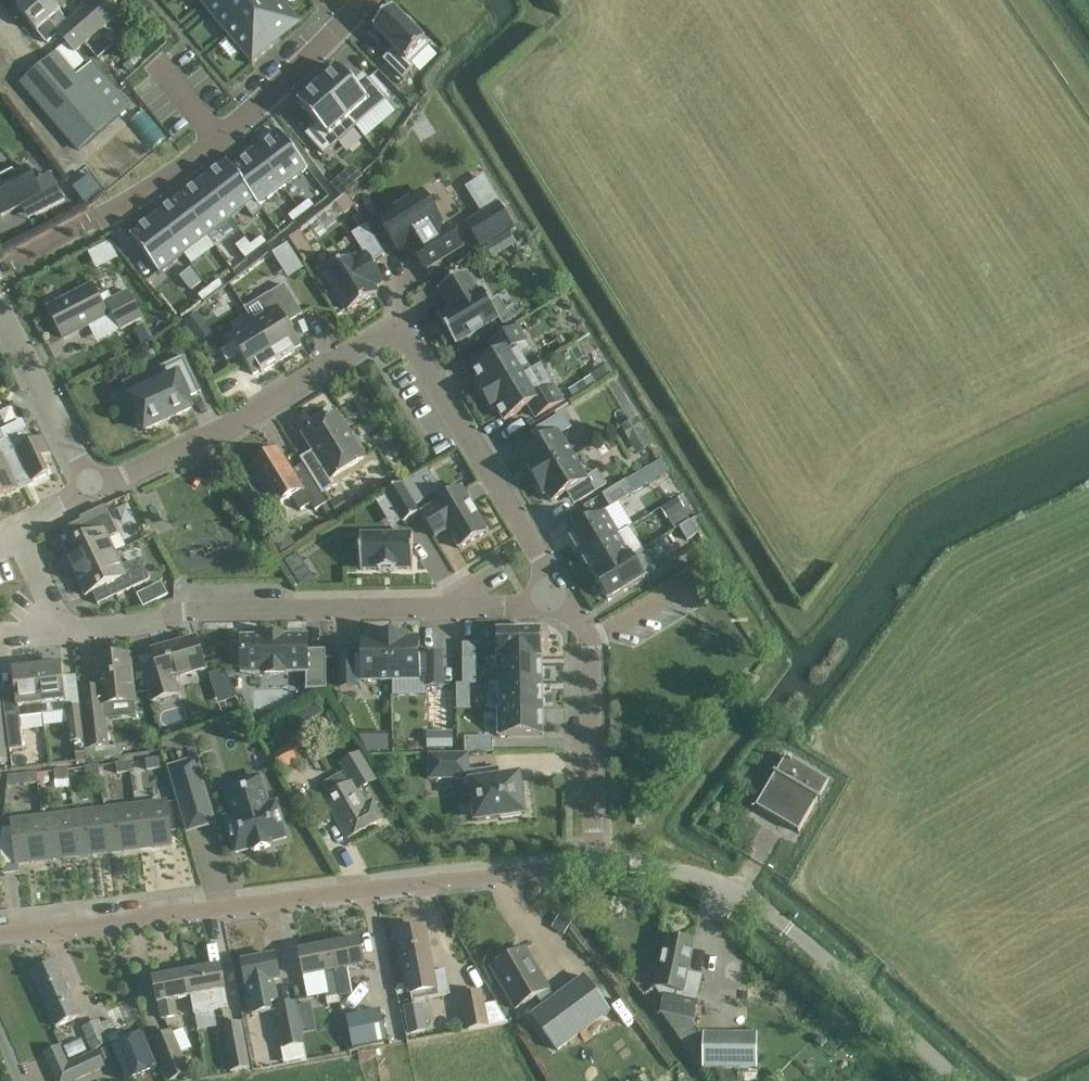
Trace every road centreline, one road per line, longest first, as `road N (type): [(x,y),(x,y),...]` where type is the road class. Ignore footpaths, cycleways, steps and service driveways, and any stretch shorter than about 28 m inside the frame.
road 1 (residential): [(93,490),(224,429),(387,332),(411,347),(557,590)]
road 2 (residential): [(595,867),(0,936)]
road 3 (residential): [(557,590),(524,605),(191,610),(58,632)]
road 4 (residential): [(98,218),(190,163),(362,0)]
road 5 (residential): [(557,590),(589,652),(595,867)]
road 6 (unclassified): [(956,1080),(771,912)]
road 7 (residential): [(93,490),(0,309)]
road 8 (residential): [(771,912),(673,871),(595,867)]

